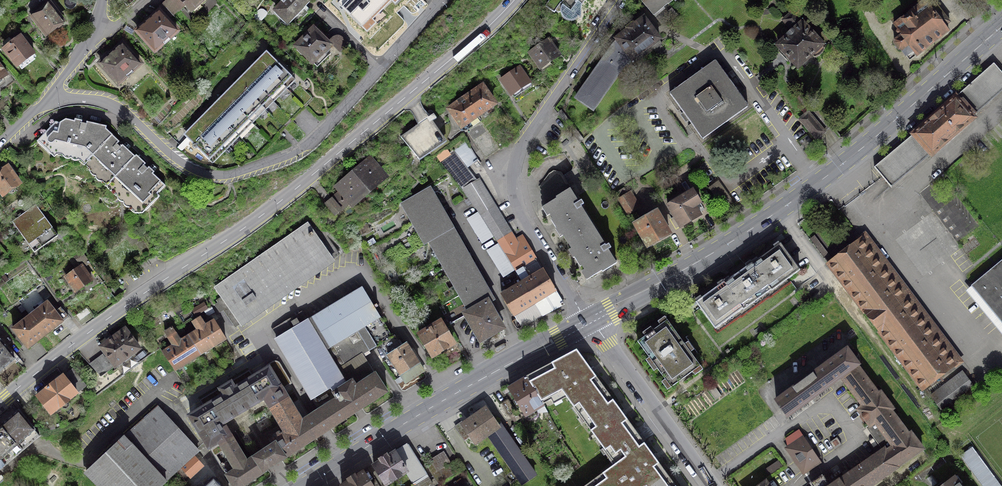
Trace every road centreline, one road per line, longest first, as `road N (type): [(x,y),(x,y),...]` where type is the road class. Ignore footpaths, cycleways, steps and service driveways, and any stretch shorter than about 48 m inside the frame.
road 1 (primary): [(0,403),(300,186),(514,0)]
road 2 (primary): [(1001,26),(791,202),(589,321)]
road 3 (residential): [(48,98),(110,103),(182,162),(229,176),(310,145),(442,0)]
road 4 (residential): [(589,321),(521,211),(515,169),(532,128),(624,0)]
road 5 (primary): [(589,321),(305,485)]
road 6 (residential): [(589,321),(712,485)]

